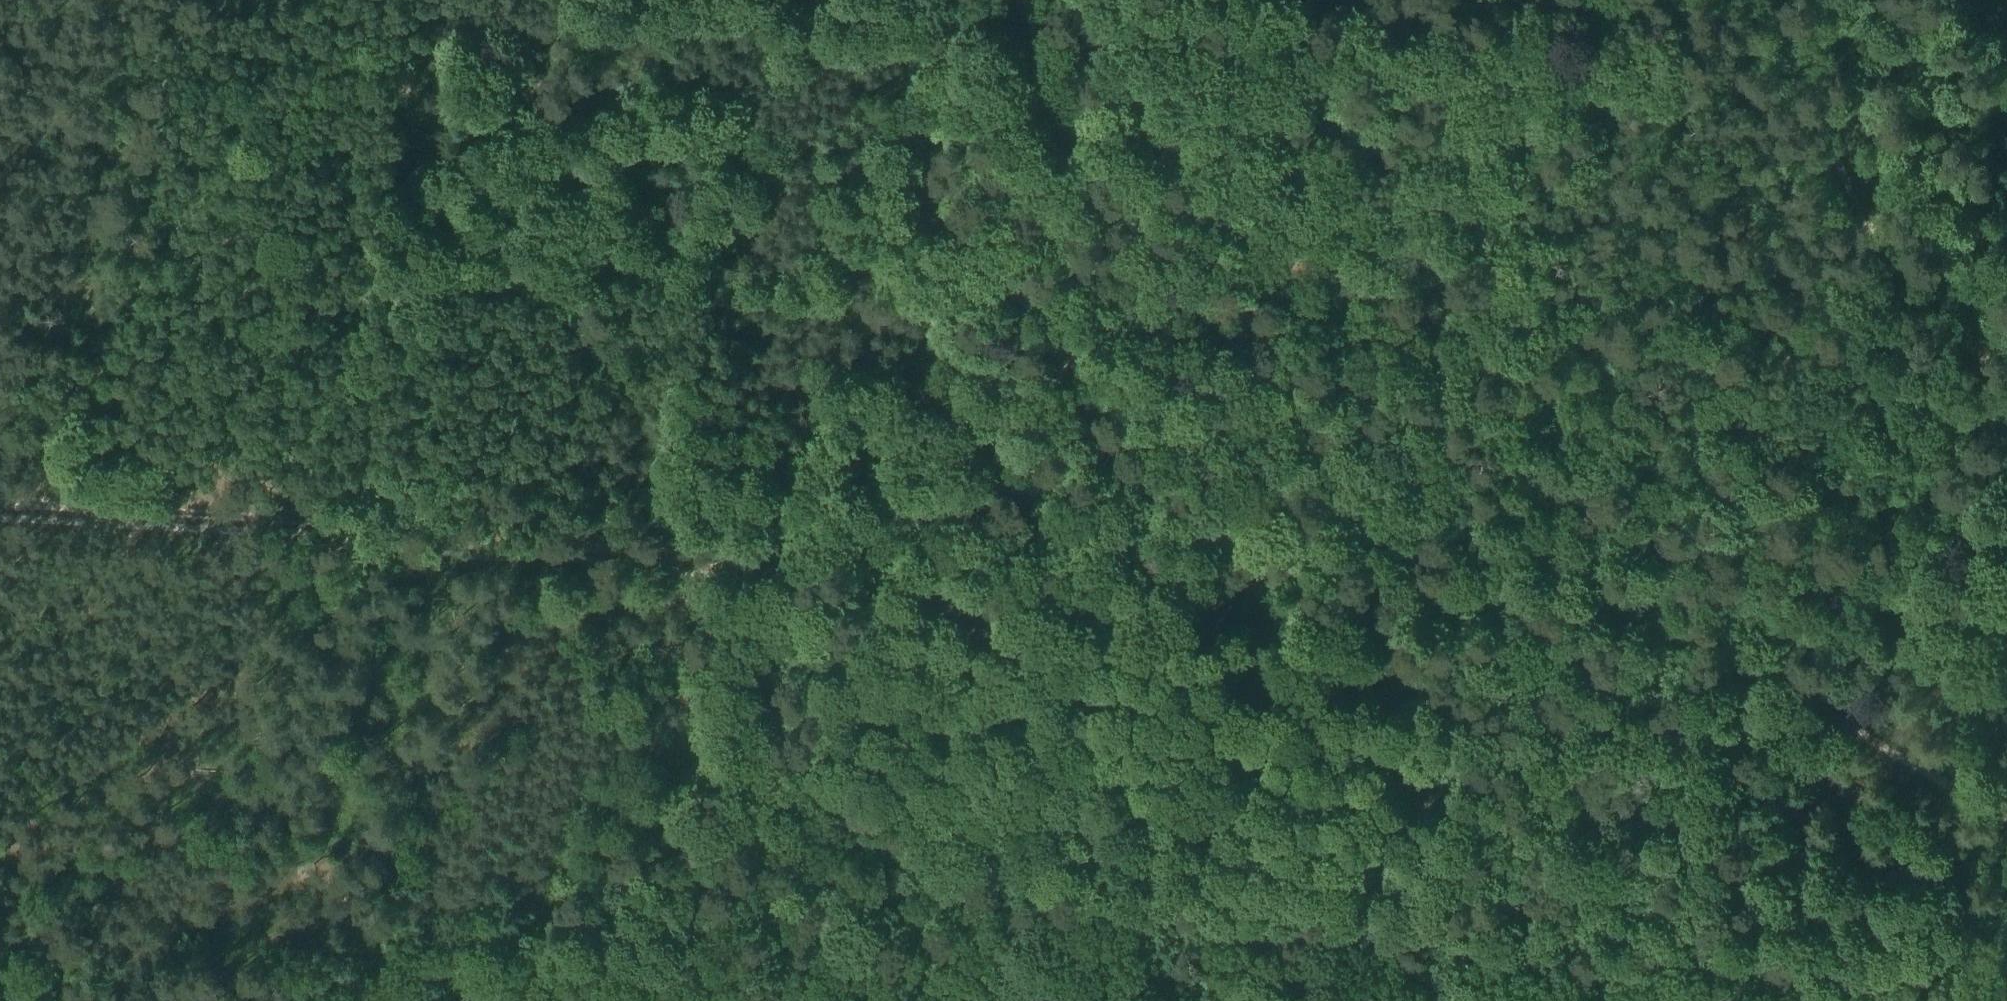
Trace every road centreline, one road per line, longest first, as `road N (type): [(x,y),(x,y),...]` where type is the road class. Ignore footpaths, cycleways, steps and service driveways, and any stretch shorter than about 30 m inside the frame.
road 1 (track): [(0,506),(249,523),(391,543),(595,548),(733,564),(880,605),(970,603),(1128,565),(1187,560),(1362,588),(1575,601),(1699,646),(2006,815)]

